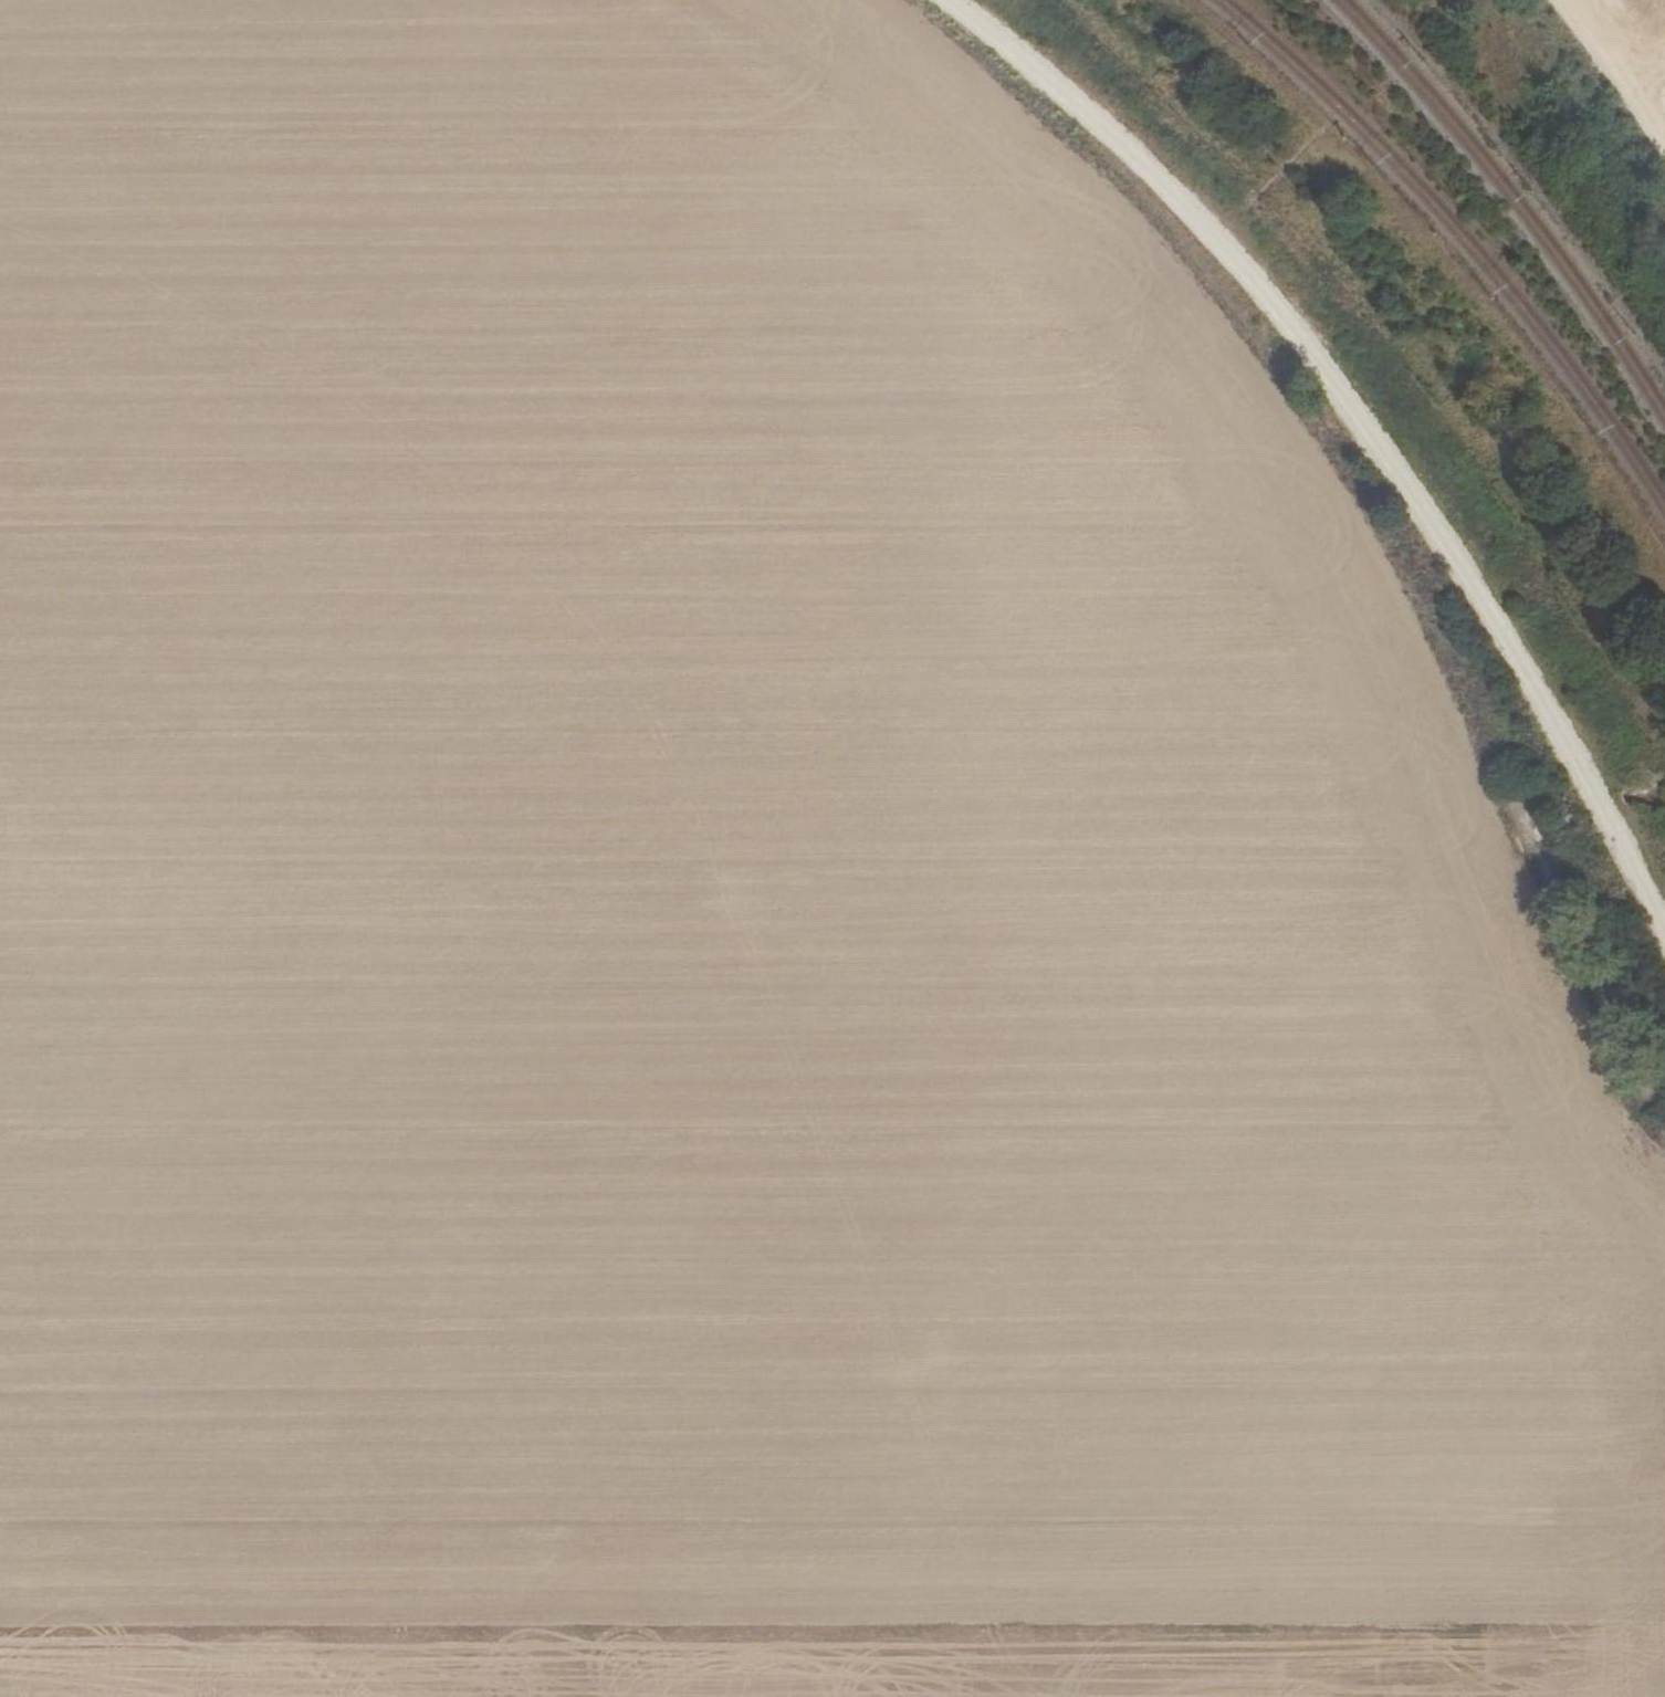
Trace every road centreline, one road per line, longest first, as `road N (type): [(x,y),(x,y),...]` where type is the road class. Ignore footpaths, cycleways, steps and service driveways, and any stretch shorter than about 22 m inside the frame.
road 1 (track): [(951,0),(1041,68),(1149,168),(1329,373),(1560,727),(1664,931)]
road 2 (track): [(1664,140),(1566,0)]

